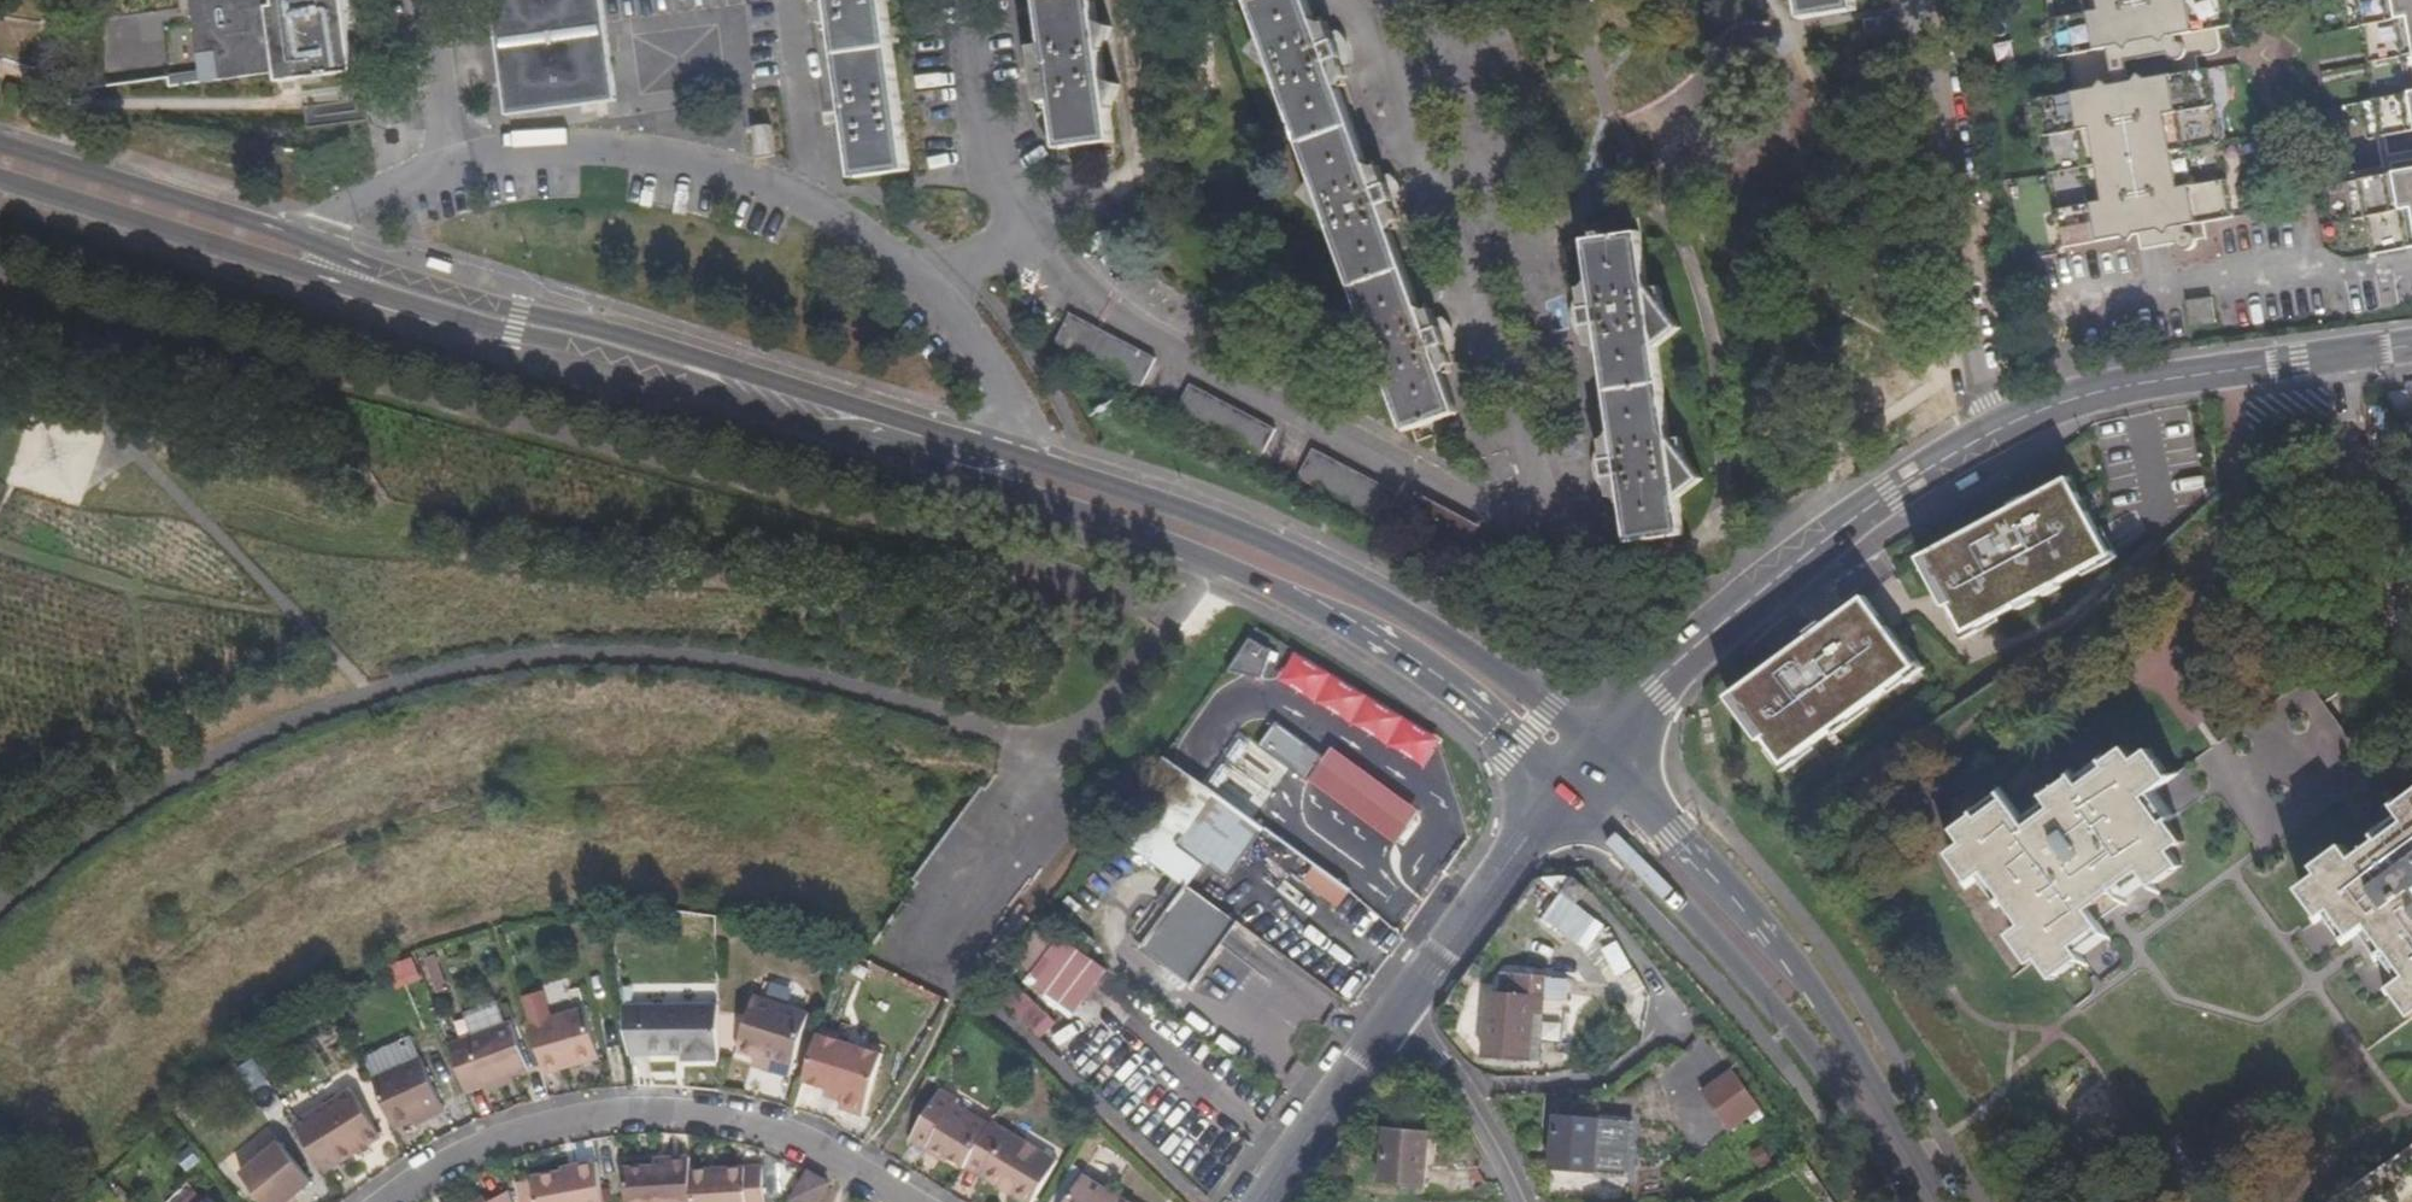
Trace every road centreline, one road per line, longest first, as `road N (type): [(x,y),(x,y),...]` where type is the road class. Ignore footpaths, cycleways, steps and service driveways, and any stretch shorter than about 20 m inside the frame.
road 1 (tertiary): [(2411,345),(2117,387),(2001,429),(1803,555),(1651,688),(1596,748)]
road 2 (secondary): [(1010,452),(521,313),(330,251)]
road 3 (secondary): [(965,478),(1208,564),(1340,625),(1496,723),(1559,789)]
road 4 (secondary): [(1596,748),(1544,699),(1309,555),(1010,452)]
road 5 (residential): [(1023,227),(1092,301),(1524,525)]
road 6 (secondary): [(406,306),(712,388),(749,412),(965,478)]
road 7 (residential): [(1355,0),(1548,481),(1543,511),(1524,525)]
road 8 (residential): [(384,1201),(483,1143),(561,1121),(643,1111),(694,1112),(793,1137),(917,1201)]
road 9 (secondary): [(1938,1201),(1821,1000),(1596,748)]
road 10 (secondary): [(1559,789),(1630,852),(1761,994),(1911,1201)]
road 11 (secondary): [(0,179),(406,306)]
road 12 (residential): [(826,207),(701,164),(572,147),(452,164)]
road 13 (secondary): [(330,251),(0,145)]
road 14 (tertiary): [(1559,789),(1389,1018)]
road 15 (residential): [(971,0),(992,142),(1023,227)]
road 16 (tertiary): [(1389,1018),(1253,1201)]
road 17 (residential): [(1516,1201),(1450,1076),(1389,1018)]
road 18 (residential): [(826,207),(792,0)]
road 19 (residential): [(1010,452),(1004,378),(934,290)]
road 20 (residential): [(429,0),(452,164)]
road 21 (residential): [(452,164),(342,209),(330,251)]
road 22 (residential): [(934,290),(826,207)]

